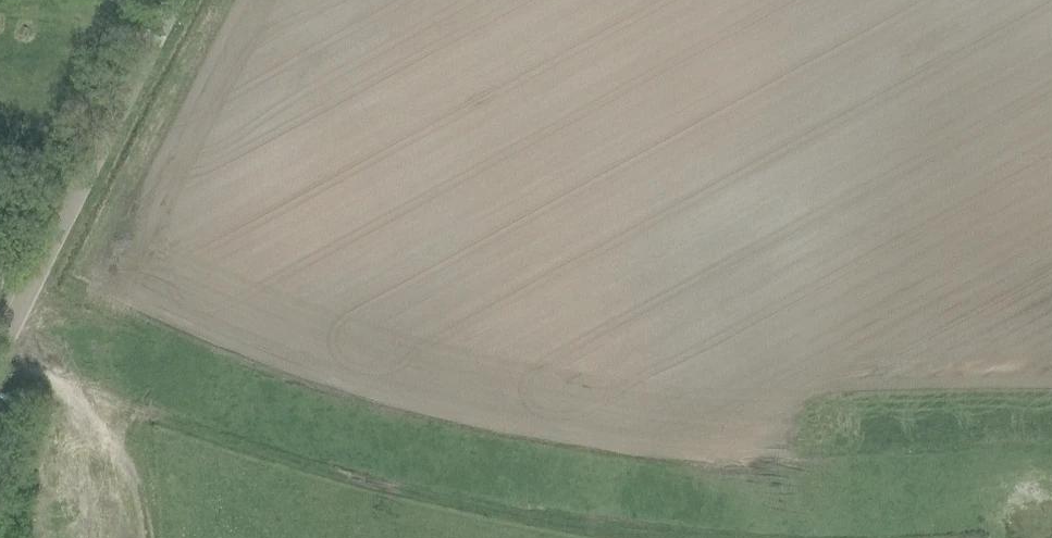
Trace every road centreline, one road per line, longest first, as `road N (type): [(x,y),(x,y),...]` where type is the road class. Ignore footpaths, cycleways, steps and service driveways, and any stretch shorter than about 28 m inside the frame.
road 1 (track): [(1,348),(82,393),(351,477),(641,537)]
road 2 (tertiary): [(0,351),(175,0)]

